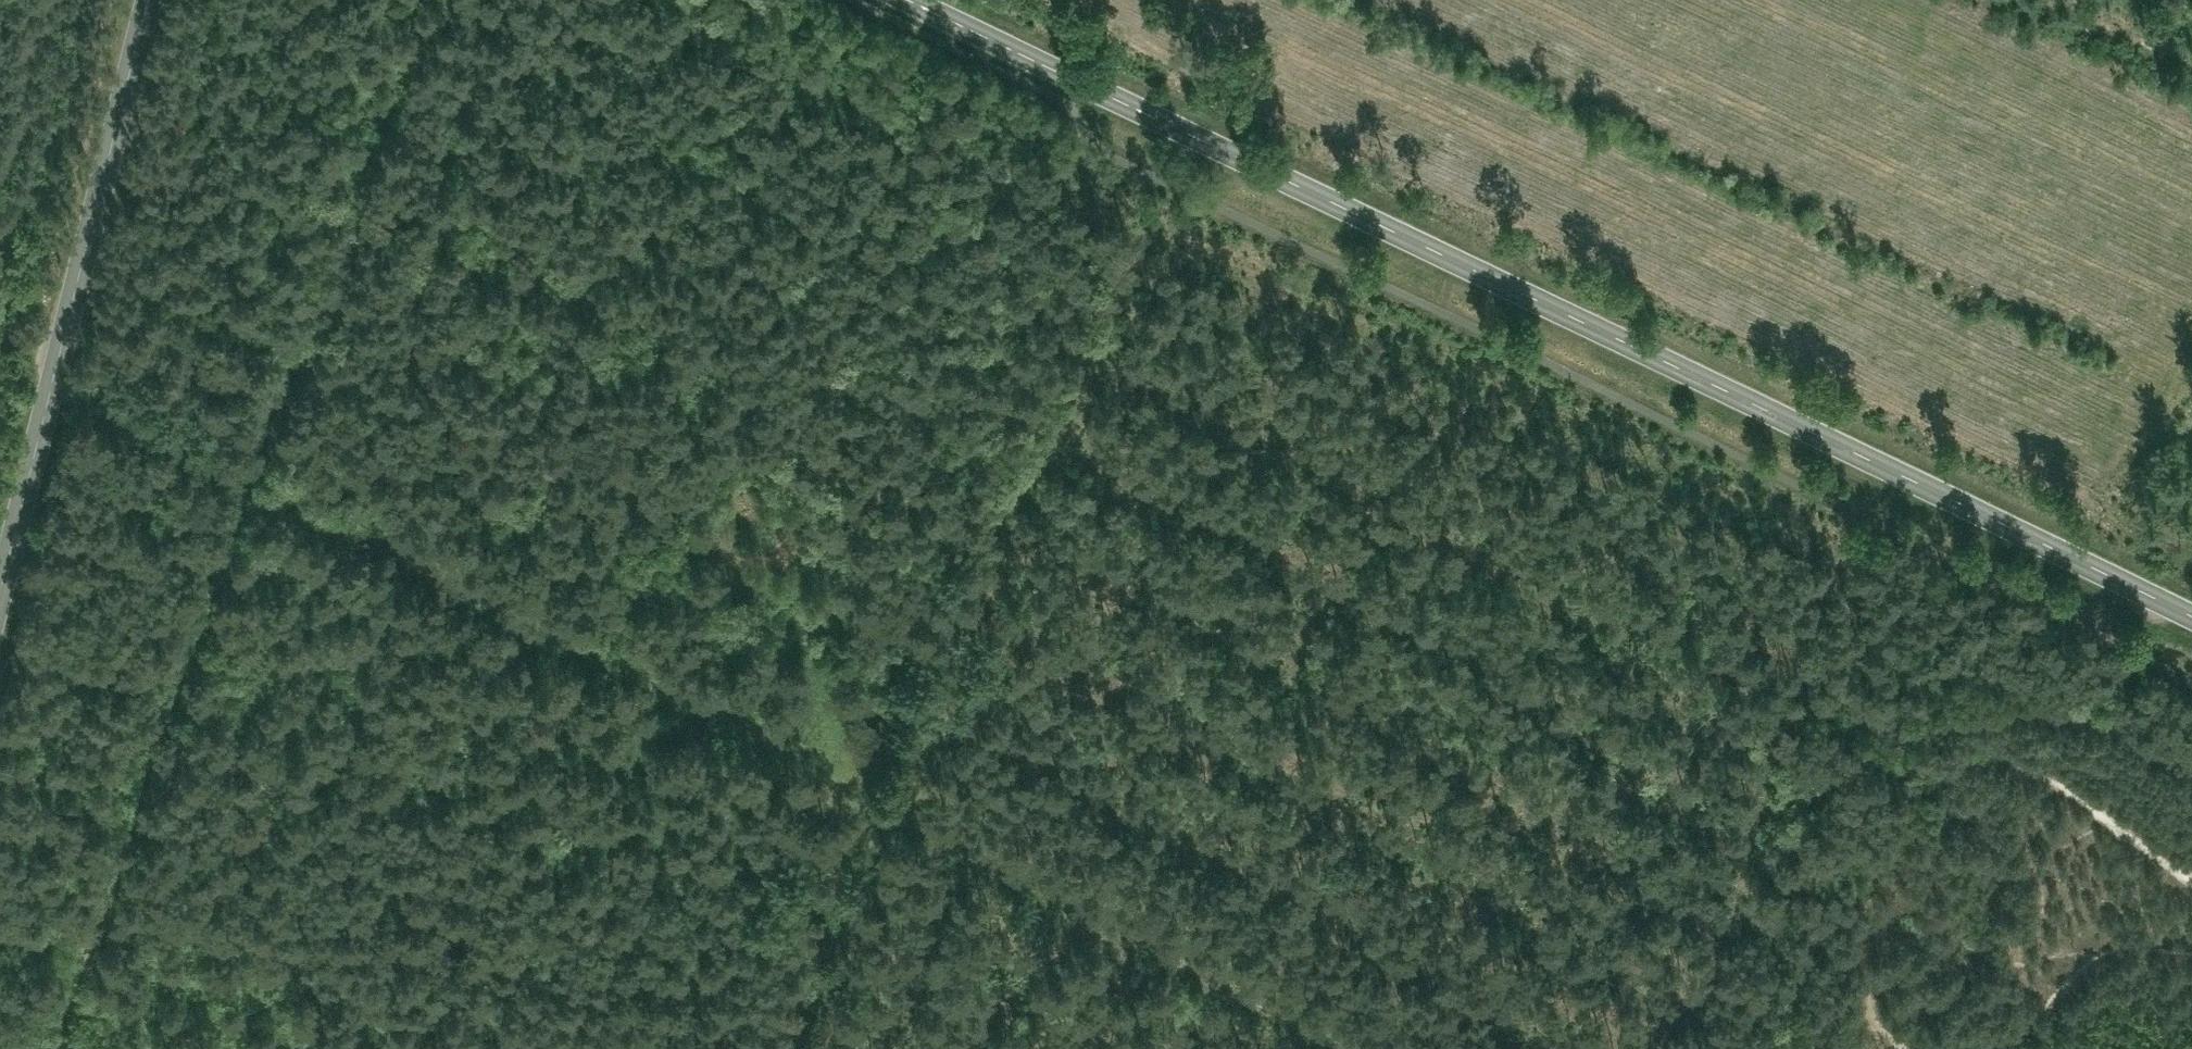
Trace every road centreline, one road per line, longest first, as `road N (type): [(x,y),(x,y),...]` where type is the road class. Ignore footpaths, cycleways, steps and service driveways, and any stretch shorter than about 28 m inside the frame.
road 1 (secondary): [(2191,617),(904,0)]
road 2 (tertiary): [(156,0),(0,618)]

